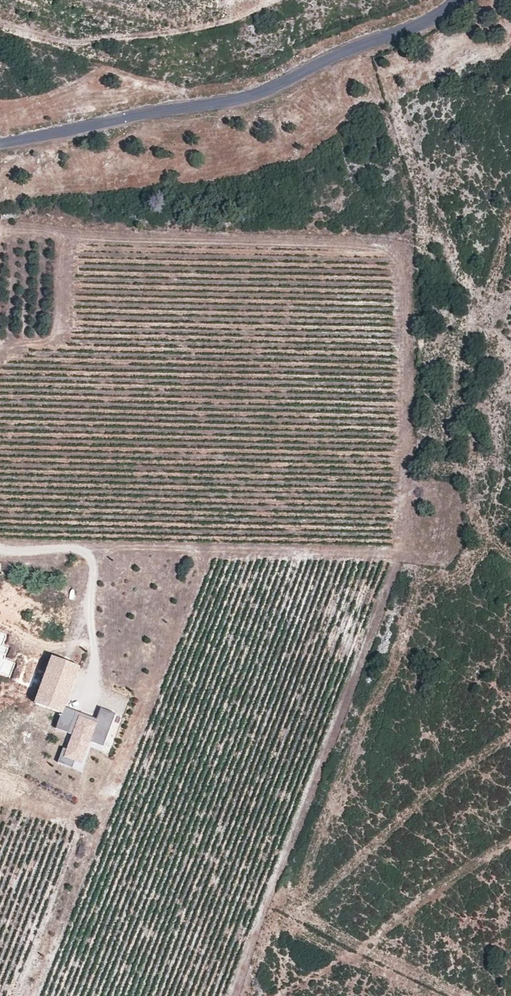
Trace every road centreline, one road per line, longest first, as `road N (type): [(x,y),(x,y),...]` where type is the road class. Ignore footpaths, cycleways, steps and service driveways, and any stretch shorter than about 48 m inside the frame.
road 1 (tertiary): [(0,143),(248,96),(424,22),(457,0)]
road 2 (track): [(0,549),(86,552),(93,565),(94,664),(86,701)]

